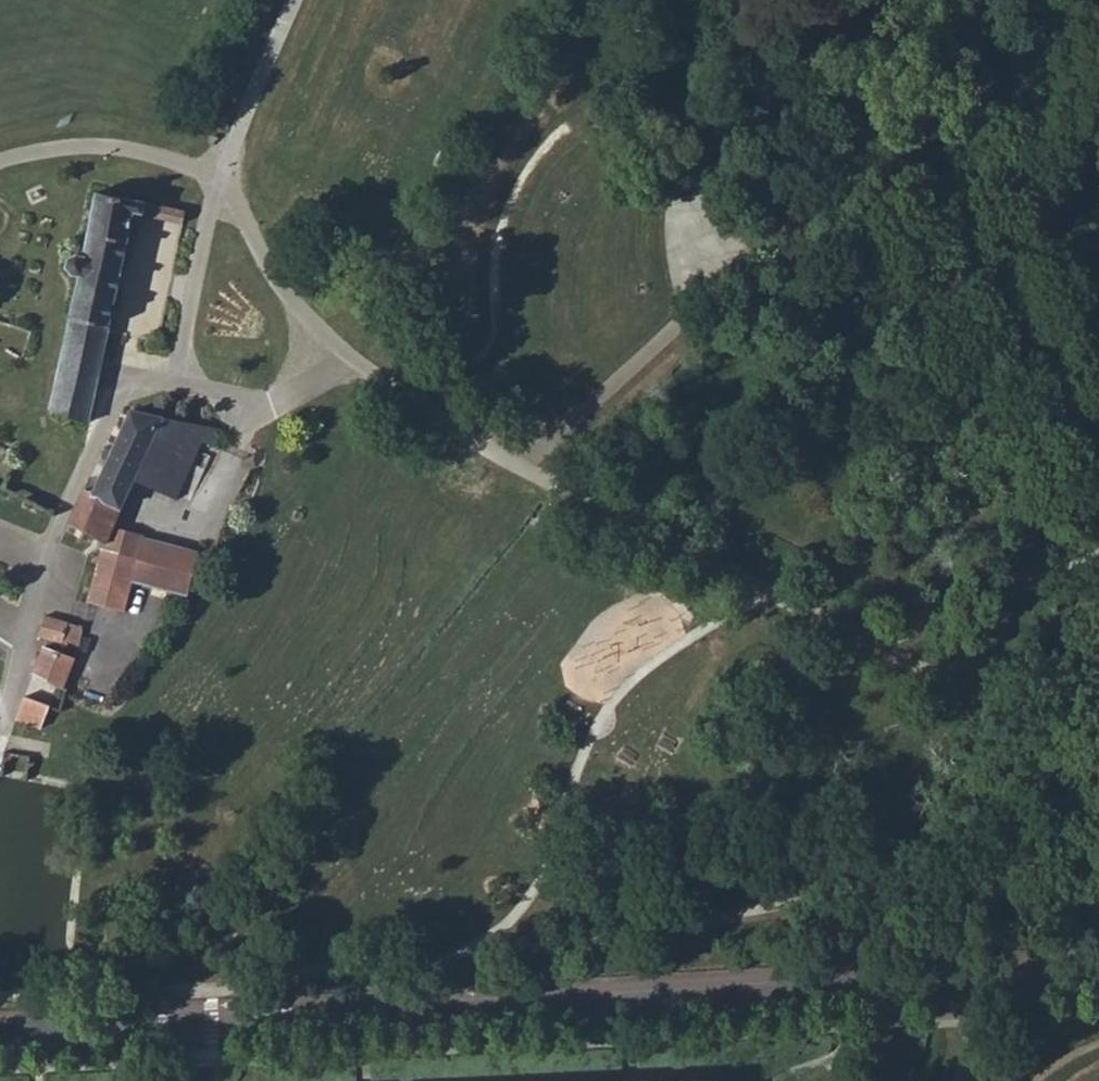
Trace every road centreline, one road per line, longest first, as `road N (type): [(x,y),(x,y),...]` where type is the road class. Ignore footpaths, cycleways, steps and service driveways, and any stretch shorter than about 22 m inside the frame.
road 1 (tertiary): [(0,1034),(1098,975)]
road 2 (track): [(1098,753),(874,646),(511,455),(359,362),(285,288),(235,195),(220,187)]
road 3 (track): [(359,362),(276,400),(174,383),(220,187),(296,0)]
road 4 (residential): [(833,0),(1098,479)]

